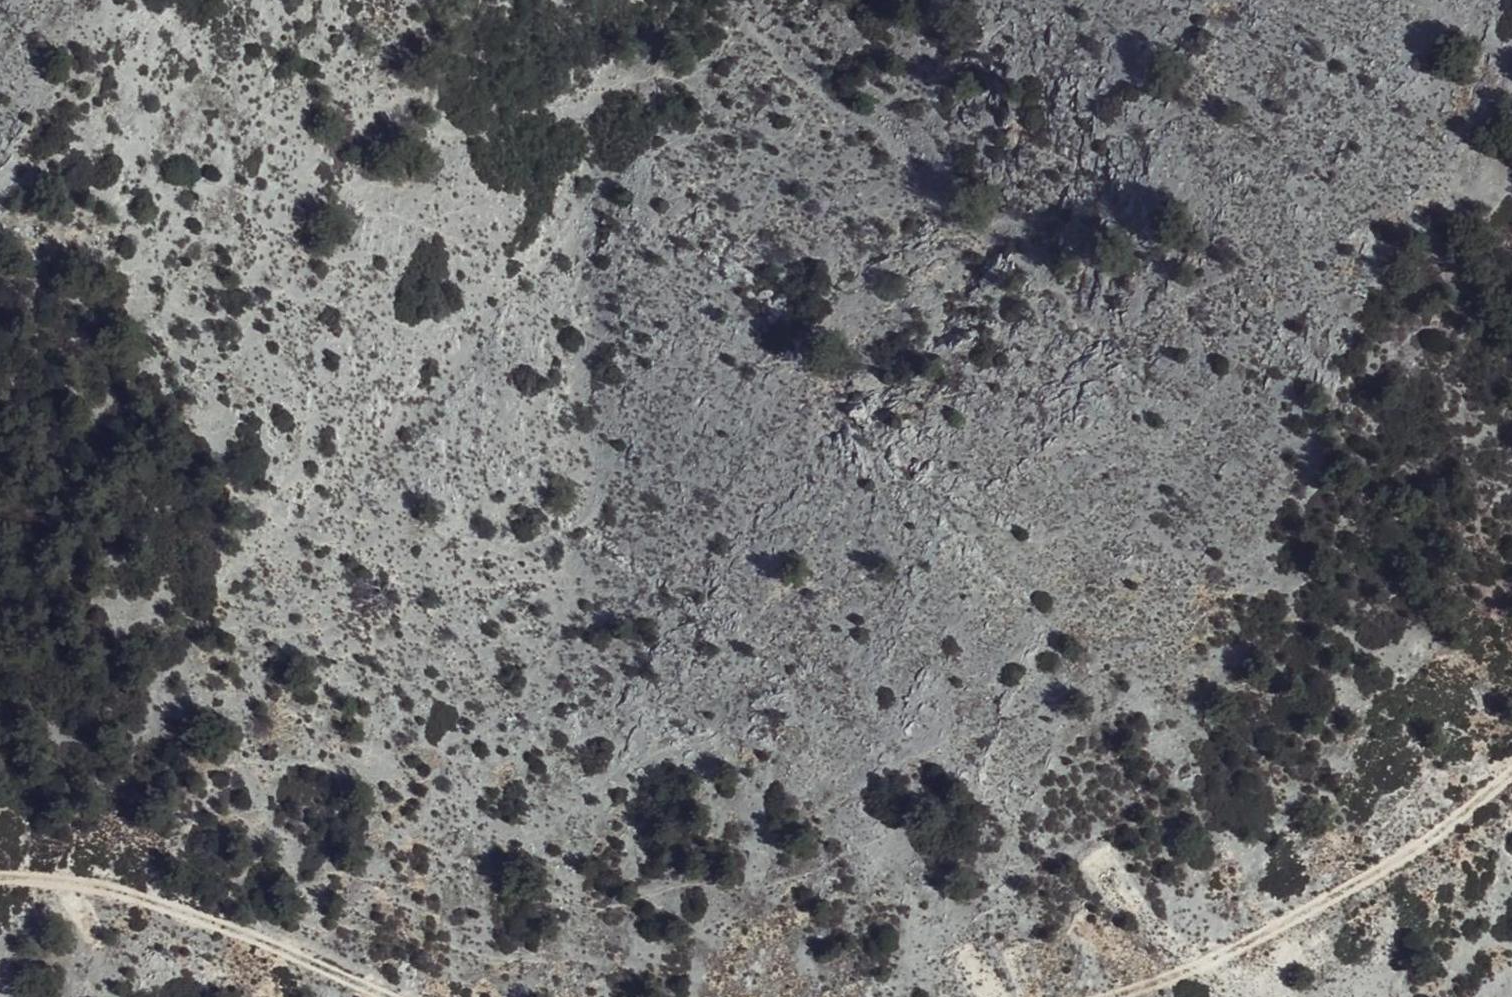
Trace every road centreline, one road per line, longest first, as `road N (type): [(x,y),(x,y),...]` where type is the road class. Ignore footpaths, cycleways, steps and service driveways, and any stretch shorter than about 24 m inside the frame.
road 1 (track): [(0,876),(105,870),(446,996)]
road 2 (track): [(1105,996),(1378,871),(1511,776)]

